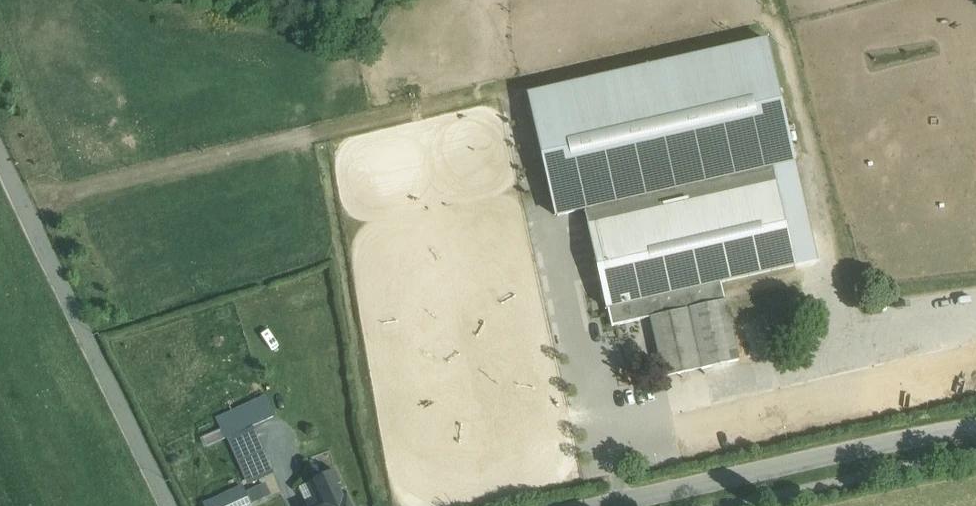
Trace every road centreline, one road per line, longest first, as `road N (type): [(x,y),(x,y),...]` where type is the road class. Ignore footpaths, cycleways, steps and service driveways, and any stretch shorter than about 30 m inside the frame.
road 1 (unclassified): [(607,505),(975,425)]
road 2 (unclassified): [(167,505),(0,170)]

